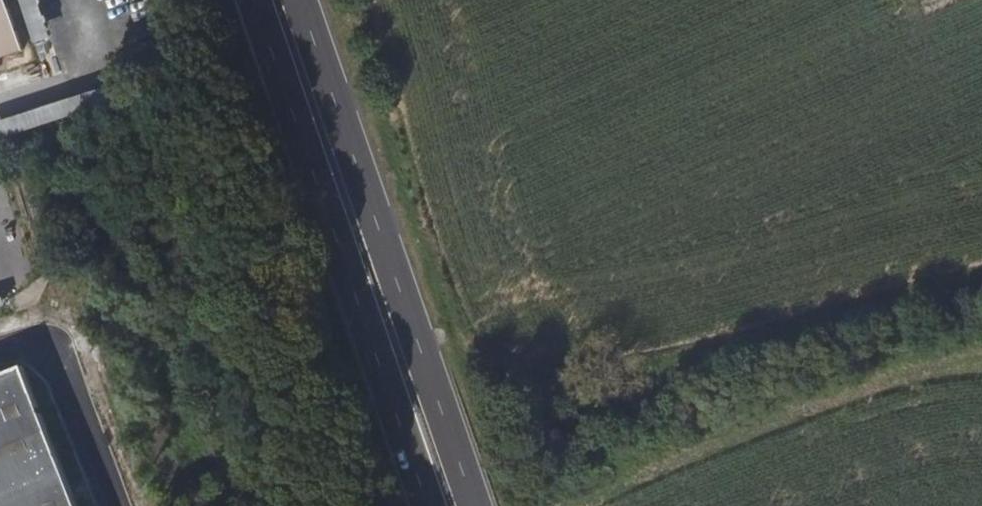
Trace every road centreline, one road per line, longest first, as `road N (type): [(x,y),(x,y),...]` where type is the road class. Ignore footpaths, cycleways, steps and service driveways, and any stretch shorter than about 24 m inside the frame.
road 1 (trunk): [(484,505),(304,0)]
road 2 (trunk): [(250,0),(426,505)]

